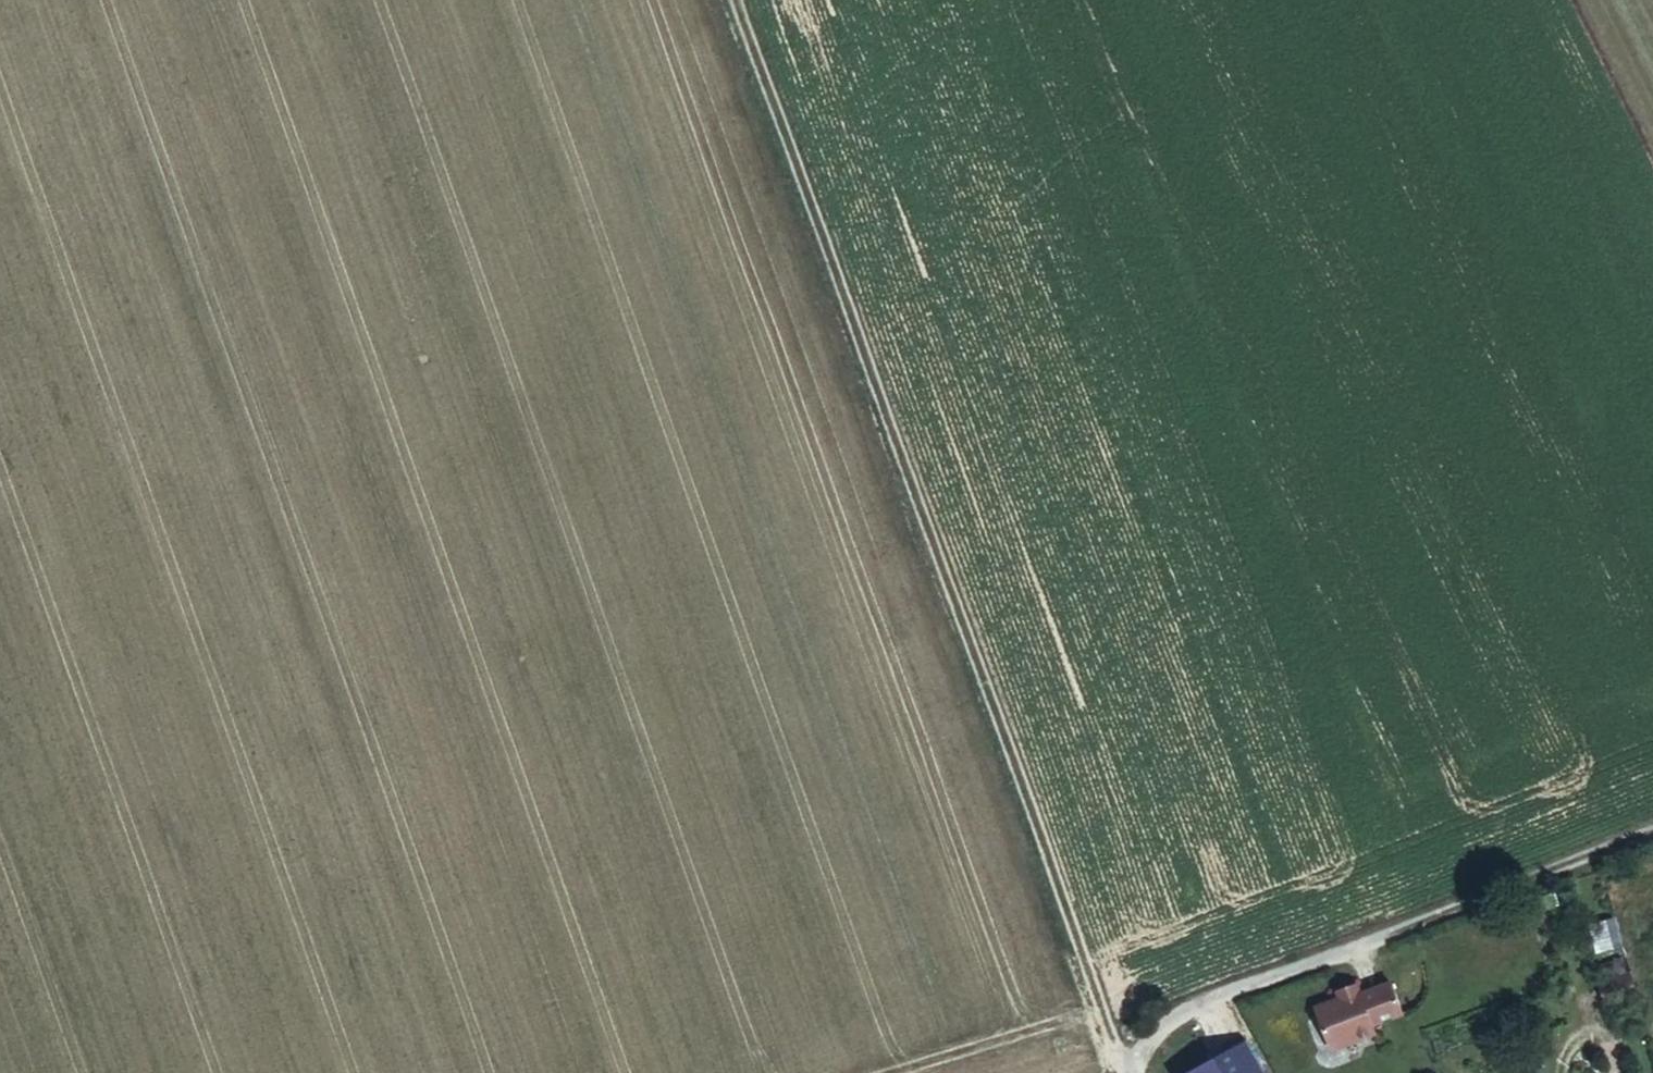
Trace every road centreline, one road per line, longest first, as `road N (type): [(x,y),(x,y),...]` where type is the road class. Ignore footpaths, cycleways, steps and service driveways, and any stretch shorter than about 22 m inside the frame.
road 1 (track): [(1127,1064),(733,0)]
road 2 (residential): [(1131,1072),(1127,1064),(1167,1023),(1652,837)]

